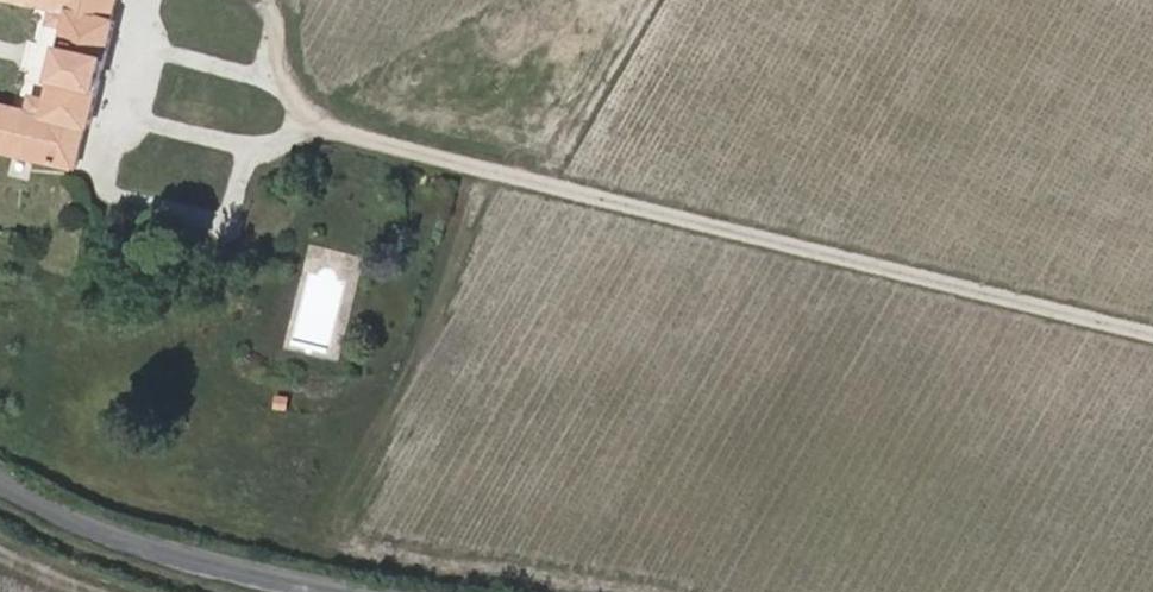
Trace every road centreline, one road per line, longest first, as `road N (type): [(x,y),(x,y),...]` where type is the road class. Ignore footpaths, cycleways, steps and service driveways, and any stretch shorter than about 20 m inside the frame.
road 1 (residential): [(330,591),(123,540),(0,481)]

